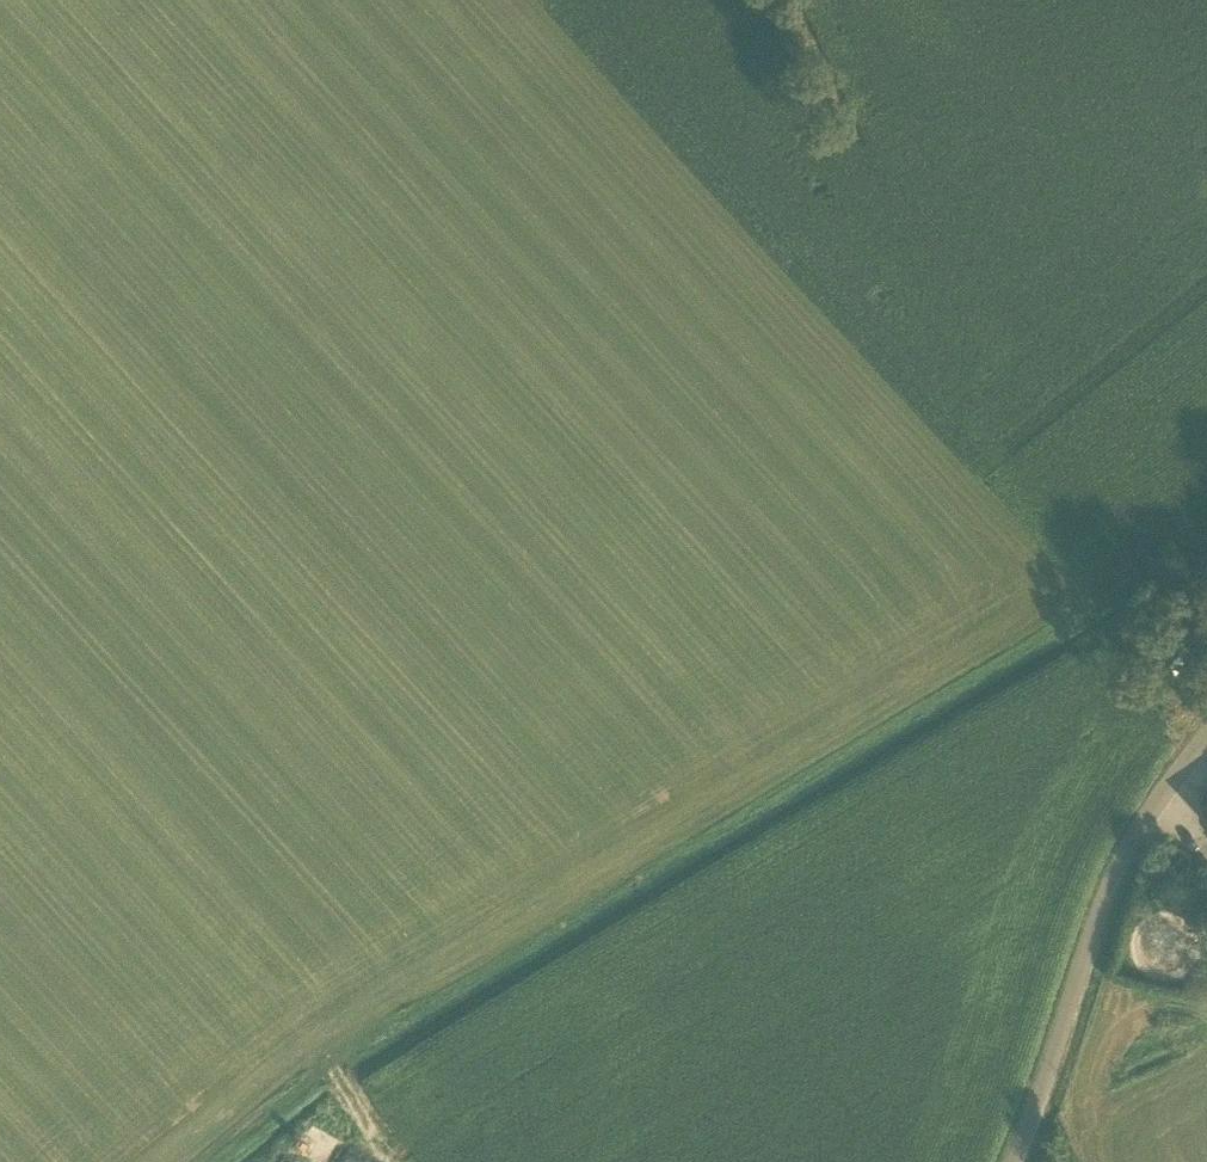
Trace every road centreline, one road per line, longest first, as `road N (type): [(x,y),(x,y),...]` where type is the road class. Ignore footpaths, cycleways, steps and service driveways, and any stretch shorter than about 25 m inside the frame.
road 1 (unclassified): [(1043,1161),(1129,891),(1206,757)]

